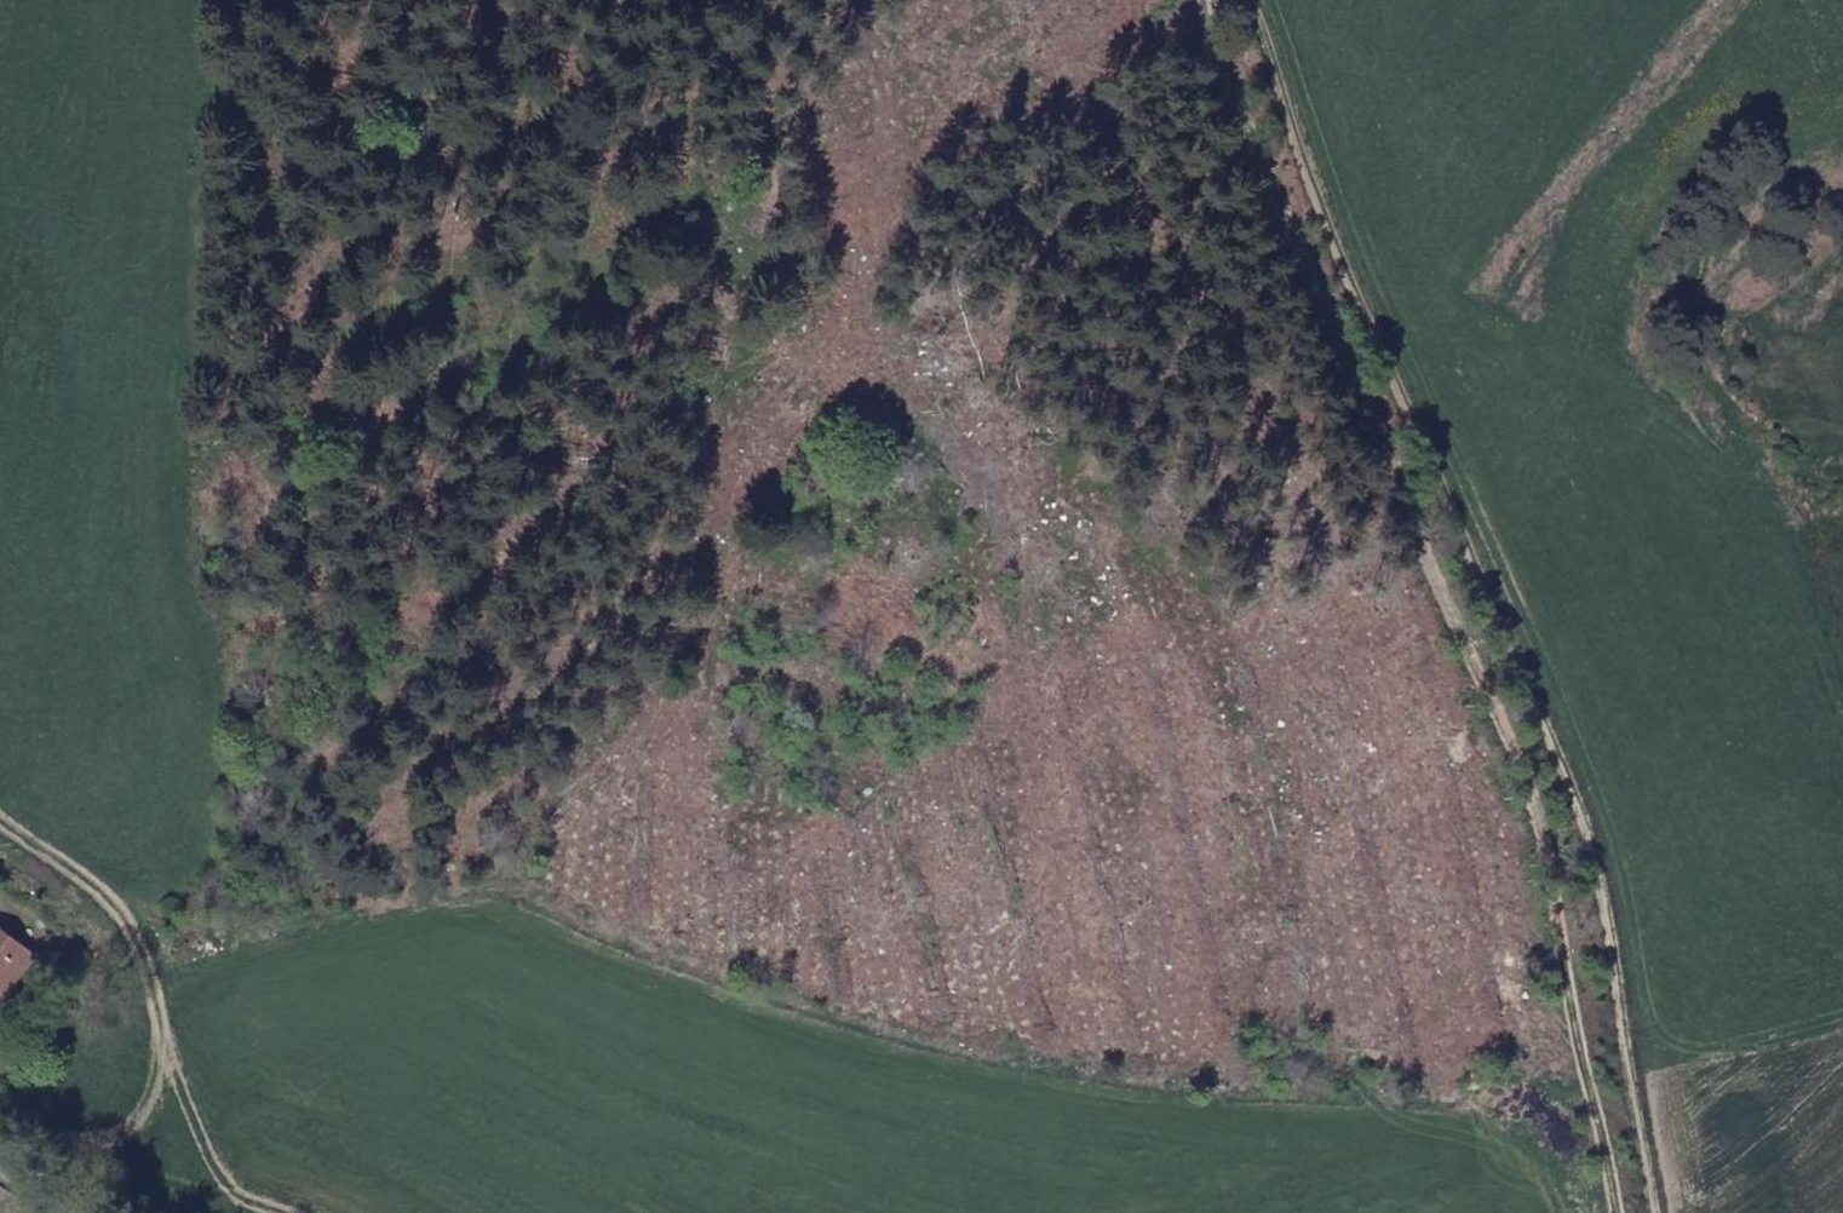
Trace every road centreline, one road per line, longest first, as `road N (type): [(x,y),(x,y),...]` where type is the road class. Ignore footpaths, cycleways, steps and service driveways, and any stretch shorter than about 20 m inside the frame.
road 1 (track): [(1630,1212),(1522,739),(1397,460),(1209,0)]
road 2 (track): [(277,1212),(0,1123)]

